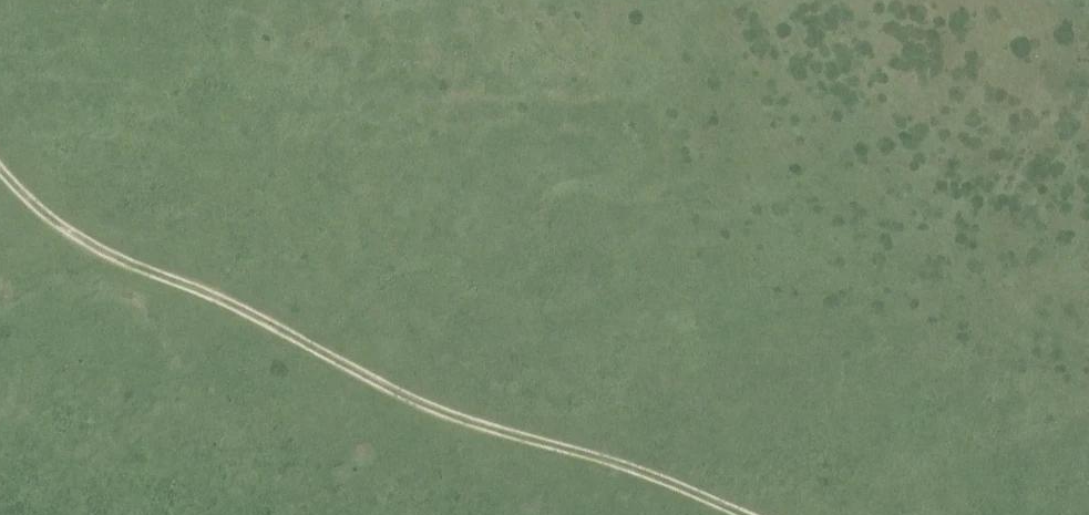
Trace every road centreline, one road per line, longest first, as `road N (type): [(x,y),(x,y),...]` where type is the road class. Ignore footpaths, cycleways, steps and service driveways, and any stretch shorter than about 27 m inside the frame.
road 1 (track): [(0,173),(39,217),(147,274),(223,299),(413,403),(602,459),(742,514)]

